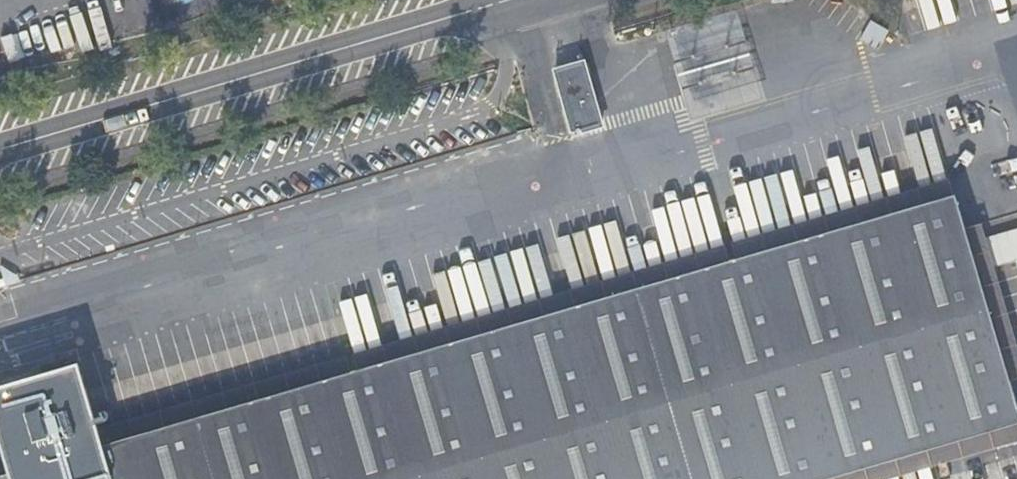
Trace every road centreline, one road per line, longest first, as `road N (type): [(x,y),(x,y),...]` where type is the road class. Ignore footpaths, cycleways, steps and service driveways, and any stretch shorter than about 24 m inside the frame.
road 1 (unclassified): [(0,168),(572,0)]
road 2 (unclassified): [(447,0),(0,132)]

